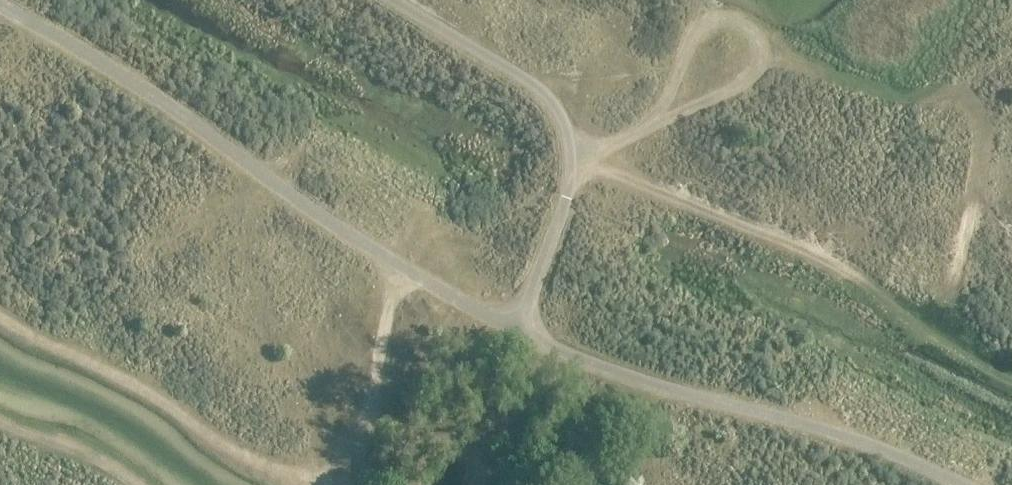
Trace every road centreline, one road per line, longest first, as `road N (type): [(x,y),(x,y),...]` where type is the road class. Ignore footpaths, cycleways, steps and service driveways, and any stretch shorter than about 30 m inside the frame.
road 1 (track): [(964,484),(847,436),(658,386),(546,344),(395,262),(173,108),(0,5)]
road 2 (track): [(395,0),(538,86),(563,120),(574,163),(757,70),(756,55),(974,110)]
road 3 (track): [(756,55),(756,41),(739,24),(718,20),(687,36),(659,118)]

